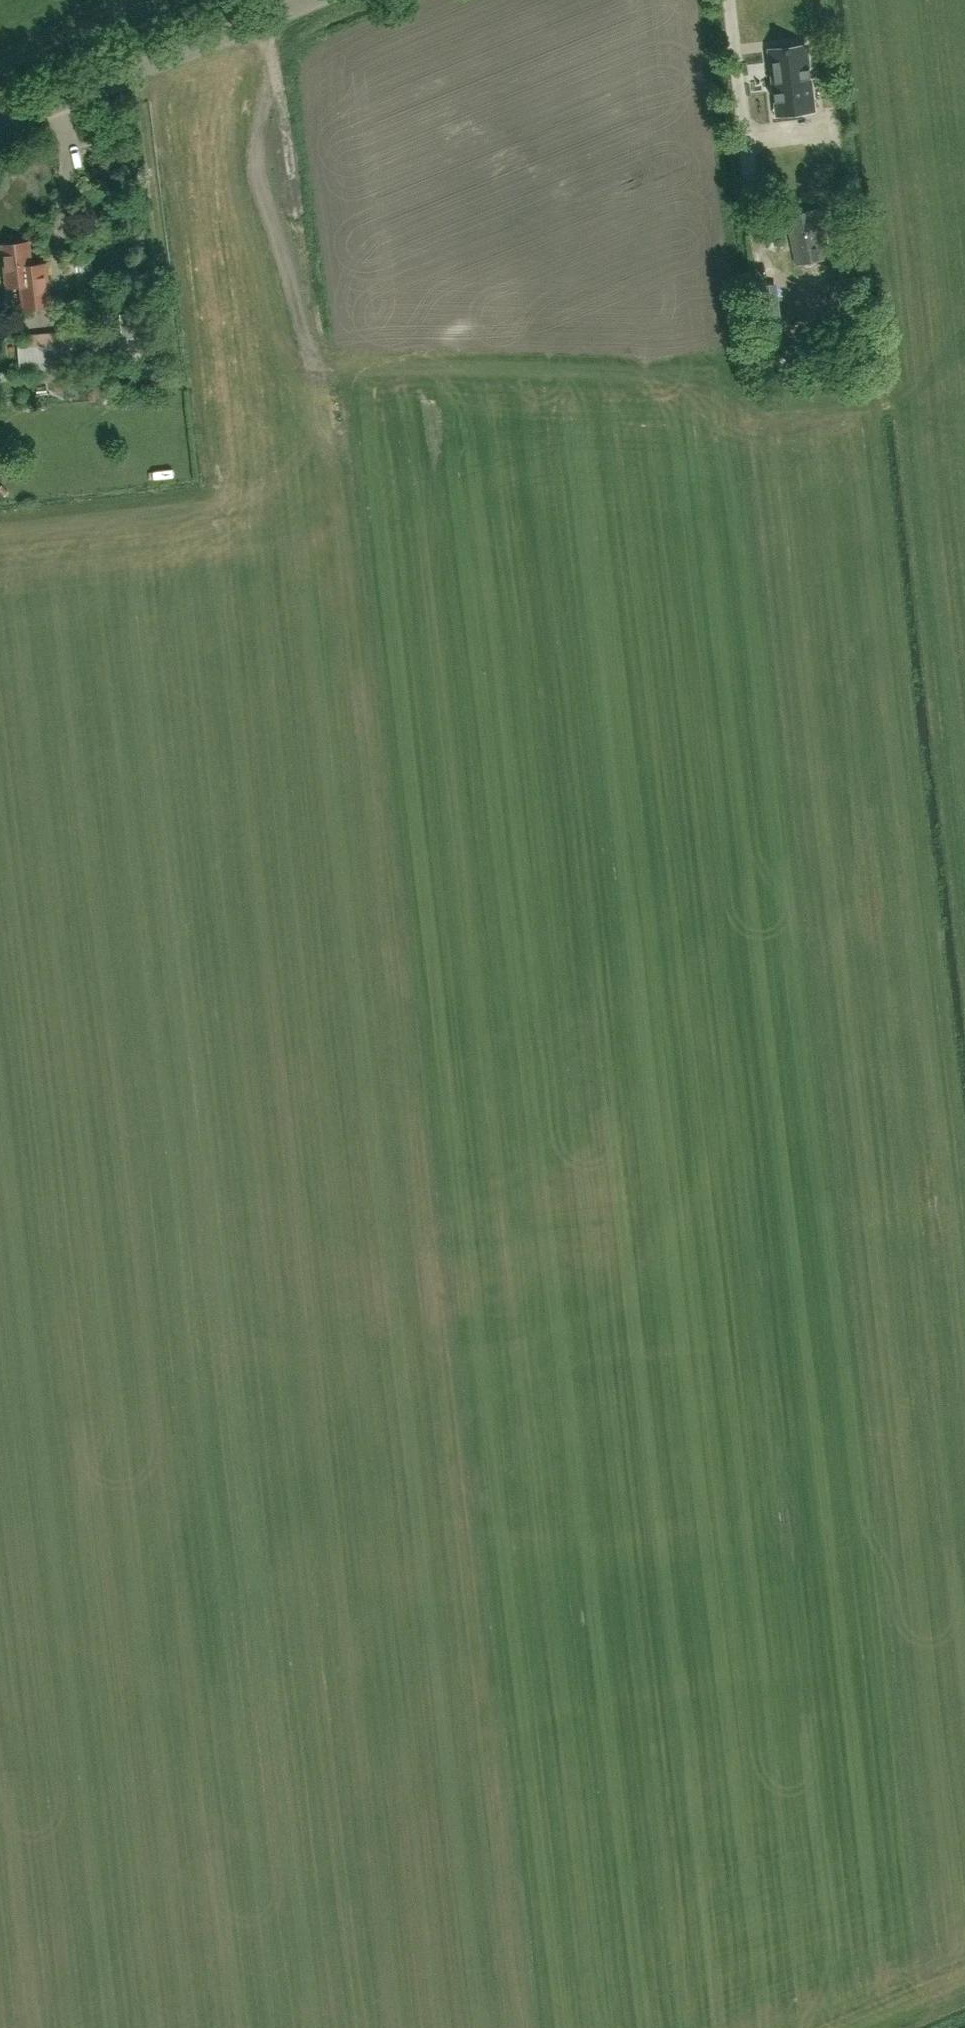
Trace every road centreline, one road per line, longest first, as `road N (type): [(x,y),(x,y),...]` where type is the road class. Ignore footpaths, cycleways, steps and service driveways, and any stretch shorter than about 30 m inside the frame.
road 1 (unclassified): [(0,127),(313,0)]

